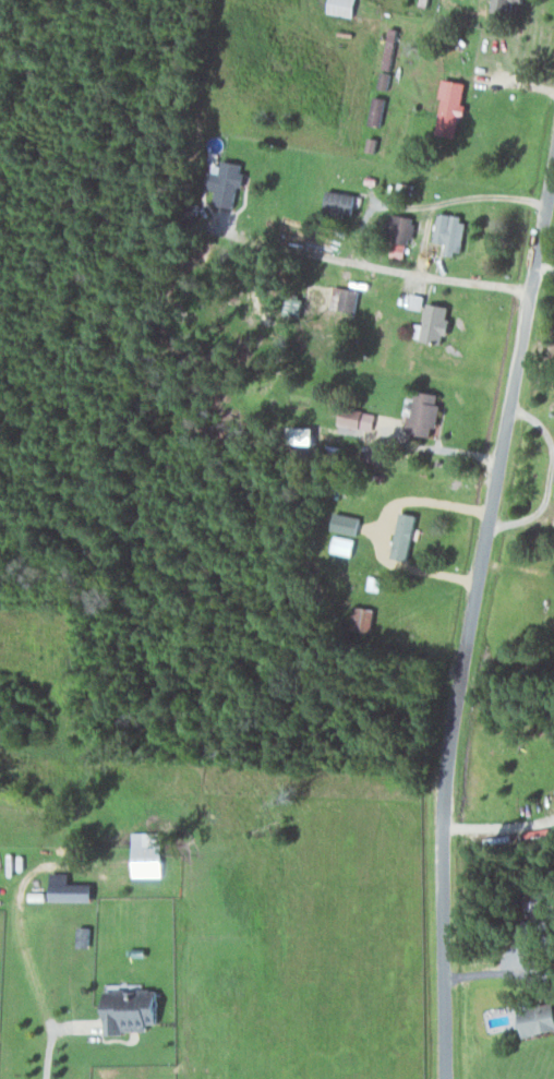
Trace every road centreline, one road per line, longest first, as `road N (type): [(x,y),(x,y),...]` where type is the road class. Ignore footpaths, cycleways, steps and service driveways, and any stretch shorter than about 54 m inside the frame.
road 1 (residential): [(446,1078),(443,816),(453,697),(553,159)]

